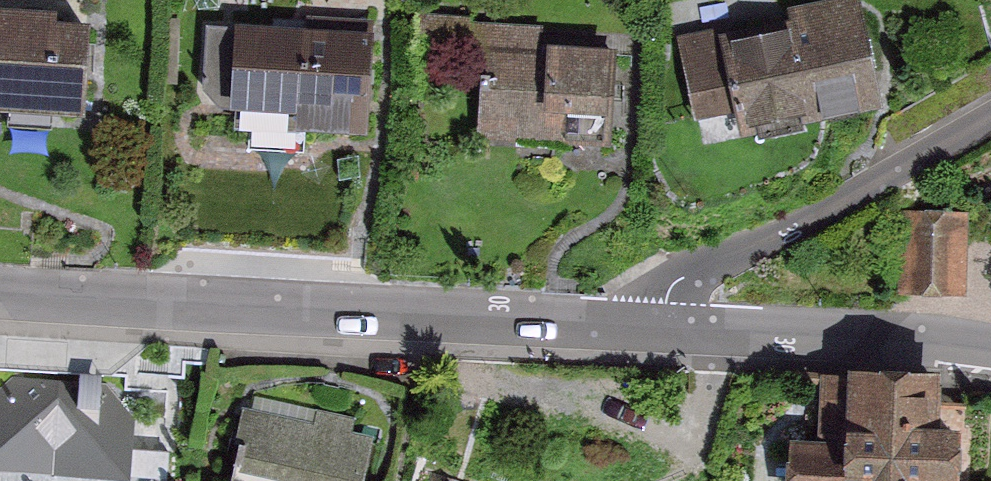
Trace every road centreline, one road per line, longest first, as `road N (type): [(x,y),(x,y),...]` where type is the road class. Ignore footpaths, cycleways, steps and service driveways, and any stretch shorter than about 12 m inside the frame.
road 1 (residential): [(666,331),(0,302)]
road 2 (residential): [(666,331),(684,287),(990,116)]
road 3 (residential): [(990,364),(666,331)]

